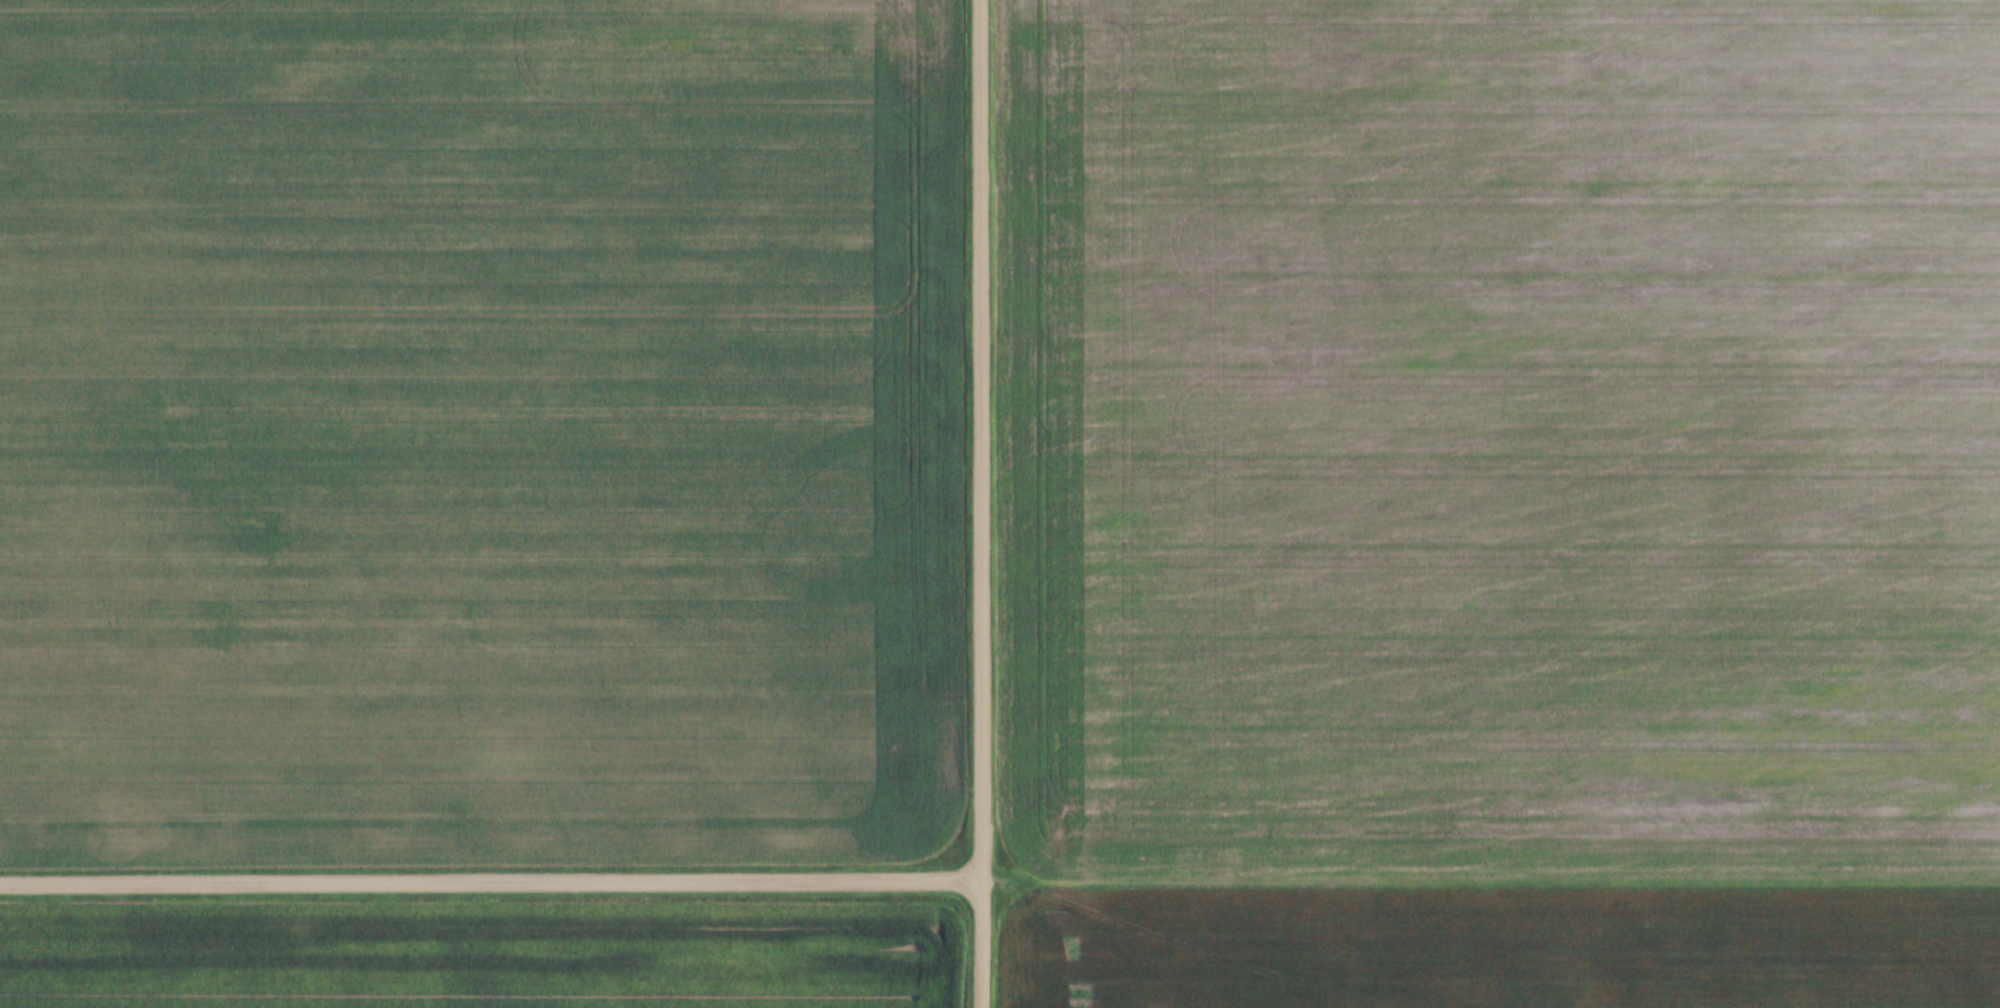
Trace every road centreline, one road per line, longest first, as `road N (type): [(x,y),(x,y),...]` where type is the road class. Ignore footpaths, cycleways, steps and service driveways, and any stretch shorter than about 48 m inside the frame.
road 1 (residential): [(979,0),(980,1007)]
road 2 (residential): [(0,883),(980,878)]

